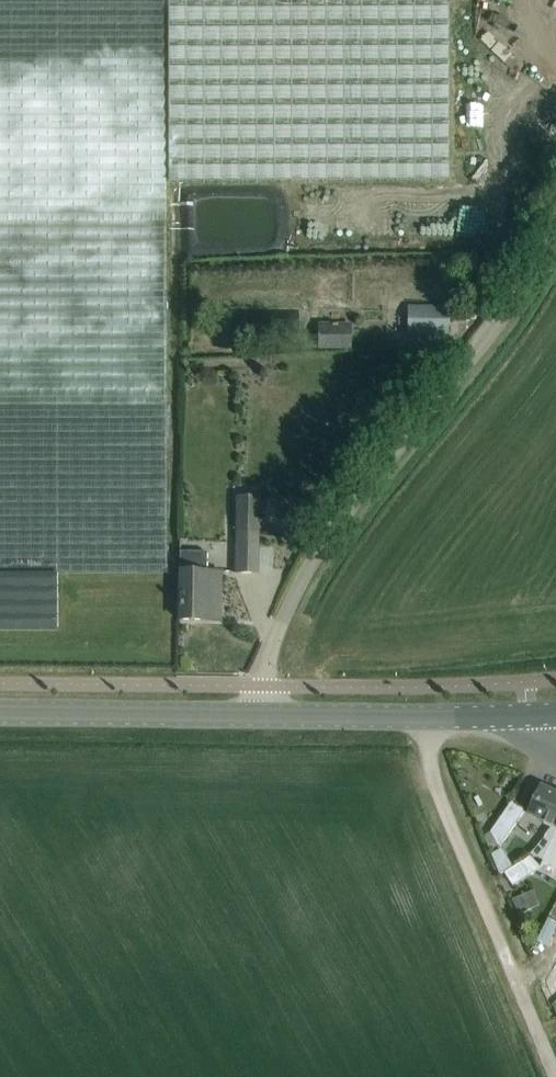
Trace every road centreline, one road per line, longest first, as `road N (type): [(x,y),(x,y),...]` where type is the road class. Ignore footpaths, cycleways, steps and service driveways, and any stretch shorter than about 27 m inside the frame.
road 1 (unclassified): [(261,713),(280,611),(314,549),(494,330),(555,230)]
road 2 (track): [(550,1076),(425,772),(424,716)]
road 3 (tertiary): [(261,713),(525,714)]
road 4 (tertiary): [(0,712),(261,713)]

